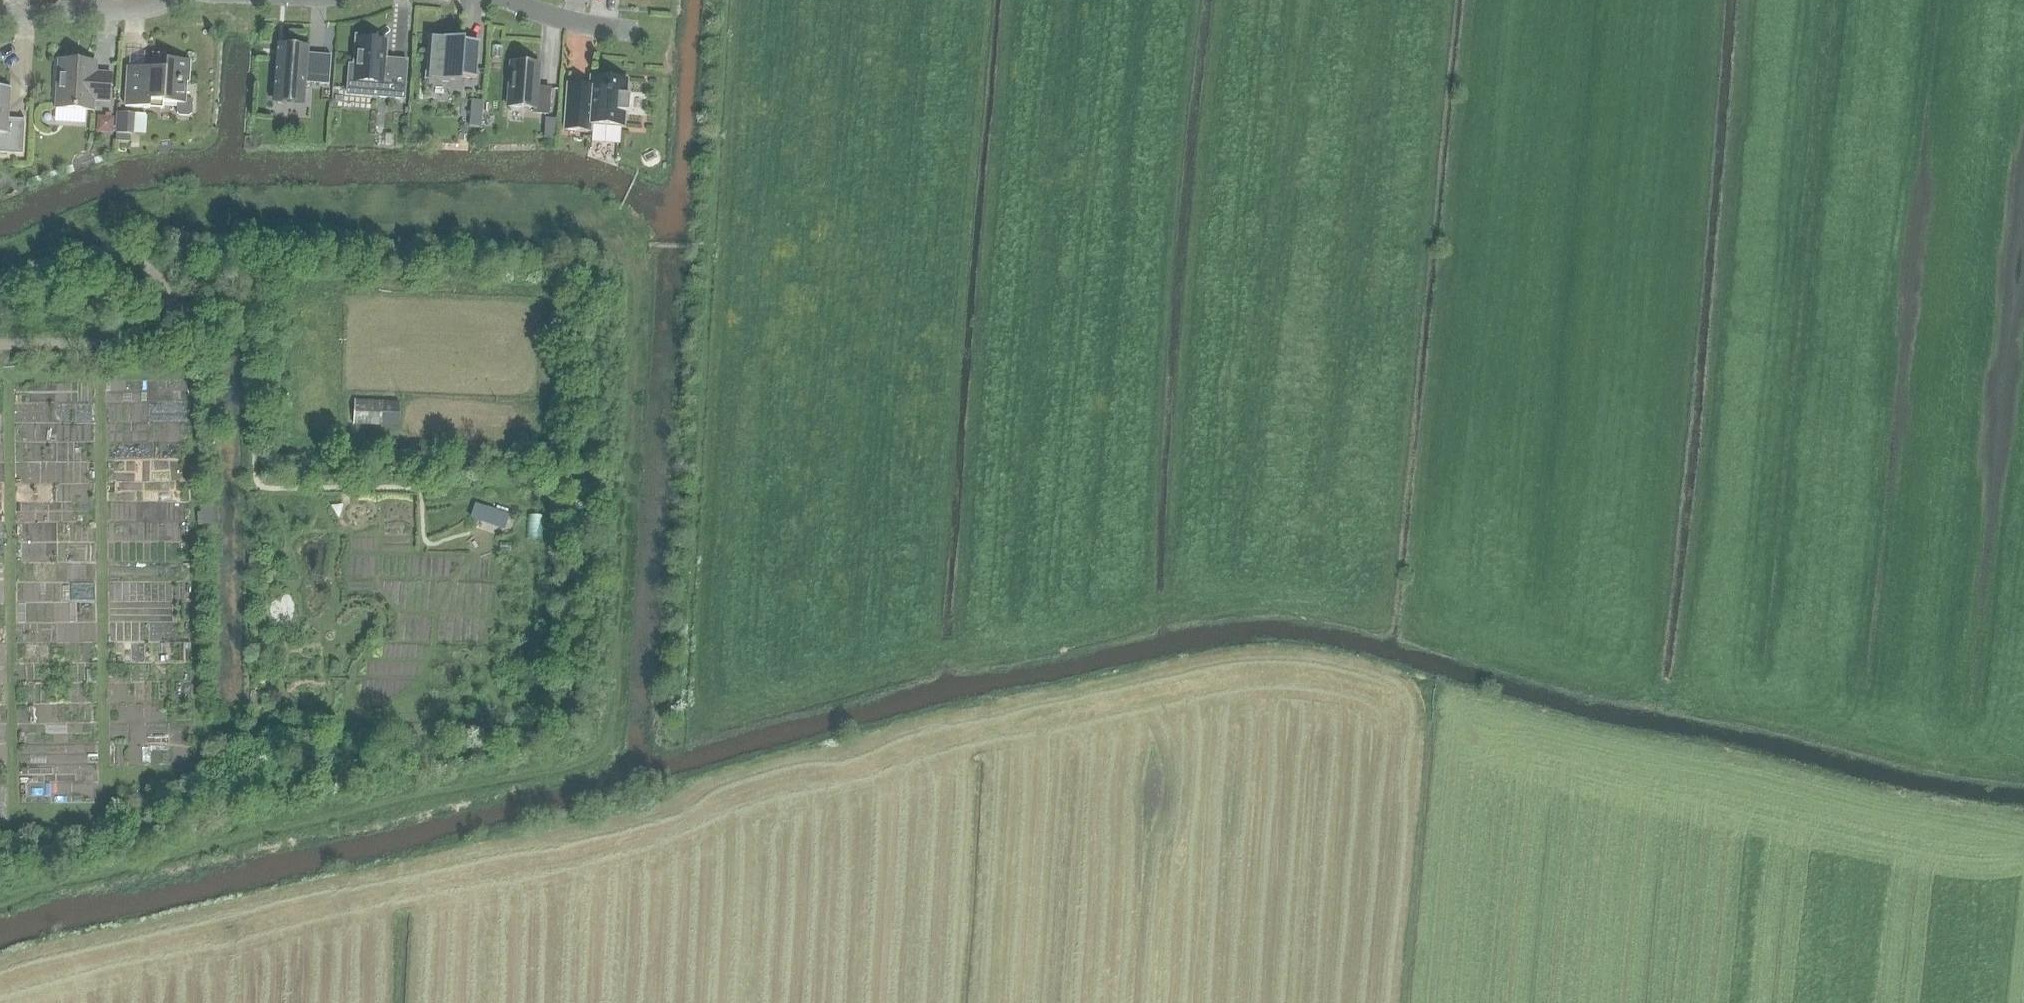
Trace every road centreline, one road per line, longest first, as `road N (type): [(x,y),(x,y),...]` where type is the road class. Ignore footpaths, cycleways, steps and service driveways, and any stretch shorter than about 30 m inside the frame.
road 1 (residential): [(0,284),(51,259),(108,252),(142,264),(164,285),(171,302),(166,327)]
road 2 (residential): [(168,0),(146,9),(0,17)]
road 3 (residential): [(166,327),(138,342),(0,345)]
road 4 (residential): [(628,33),(504,0)]

